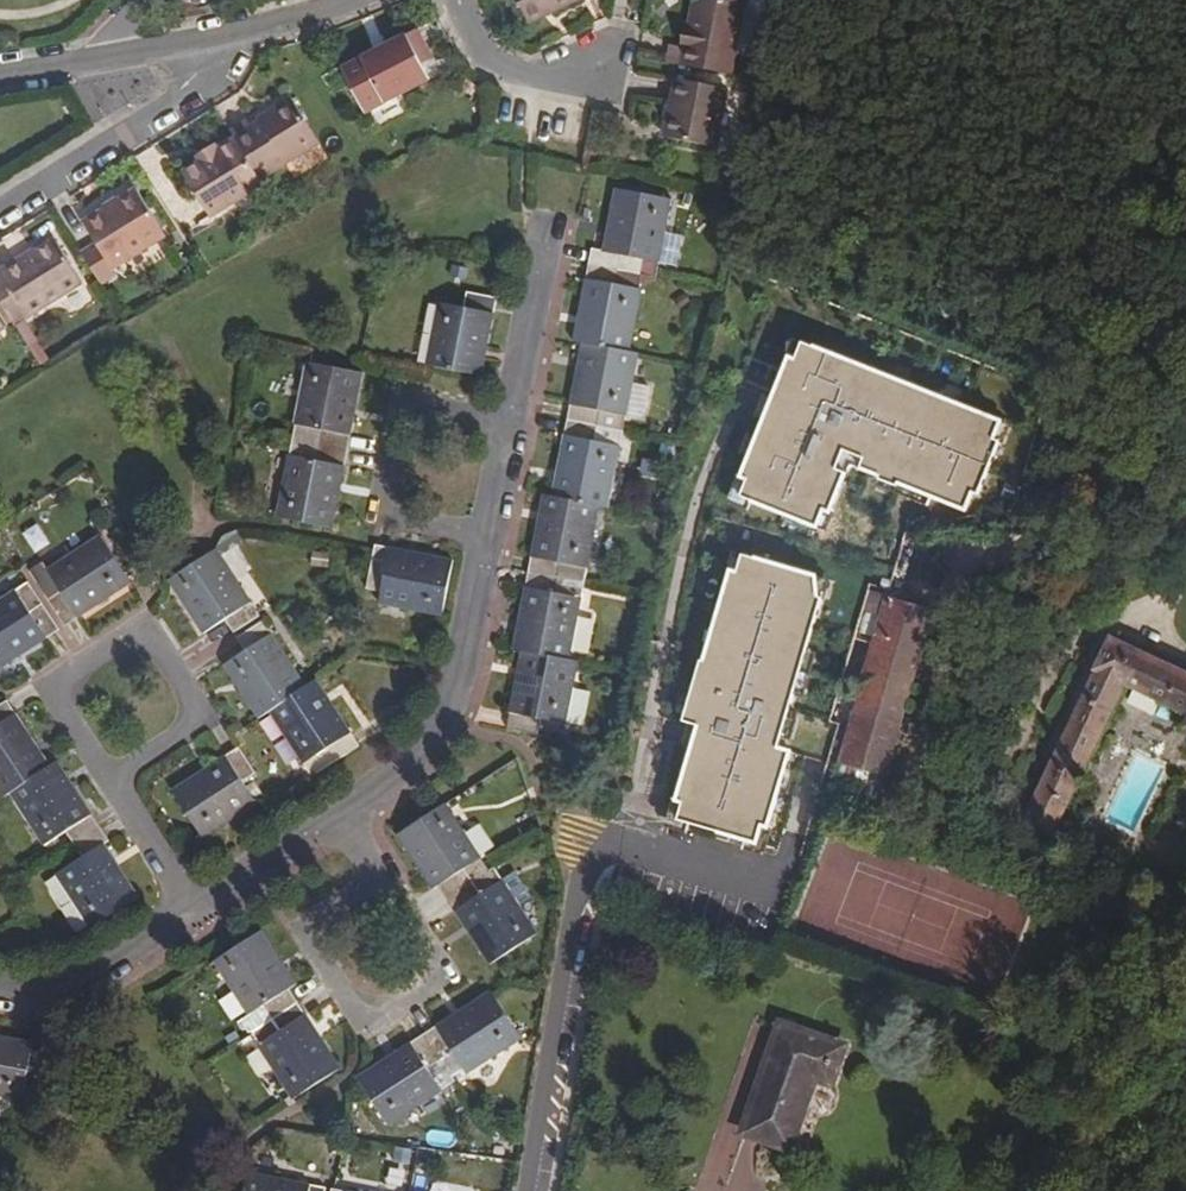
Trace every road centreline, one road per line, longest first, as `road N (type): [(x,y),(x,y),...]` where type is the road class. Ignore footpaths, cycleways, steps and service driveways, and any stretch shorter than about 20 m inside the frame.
road 1 (residential): [(334,815),(423,761),(466,661),(552,224)]
road 2 (residential): [(529,1190),(589,829)]
road 3 (residential): [(51,692),(140,635),(191,713),(102,770)]
road 4 (residential): [(445,966),(370,1020),(308,934),(383,882)]
road 5 (residential): [(214,36),(196,84),(175,102),(0,211)]
road 6 (residential): [(0,72),(214,36)]
road 7 (residential): [(0,987),(35,993),(197,915)]
road 8 (residential): [(601,74),(525,75),(486,62),(463,0)]
road 9 (residential): [(197,915),(102,770)]
road 10 (residential): [(197,915),(334,815)]
road 11 (residential): [(214,36),(282,23),(338,0)]

